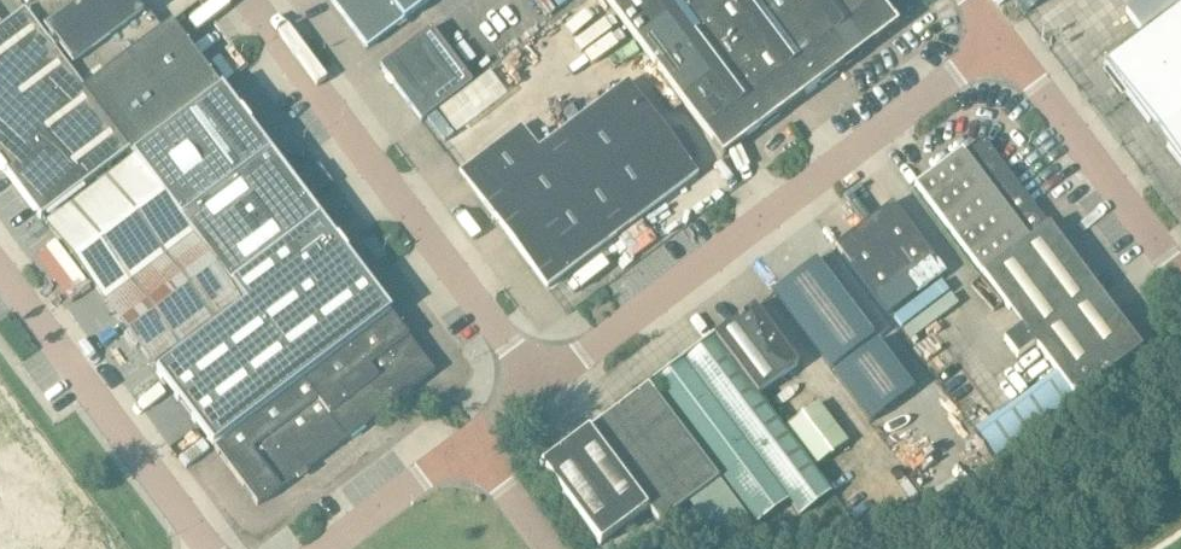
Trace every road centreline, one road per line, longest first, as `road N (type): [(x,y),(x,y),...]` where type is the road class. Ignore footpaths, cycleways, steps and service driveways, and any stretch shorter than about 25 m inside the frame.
road 1 (unclassified): [(542,390),(1002,42)]
road 2 (unclassified): [(542,390),(248,0)]
road 3 (unclassified): [(0,274),(203,548)]
road 4 (unclassified): [(1002,42),(1180,274)]
road 5 (unclassified): [(318,548),(477,442)]
road 6 (unclassified): [(550,548),(477,442)]

